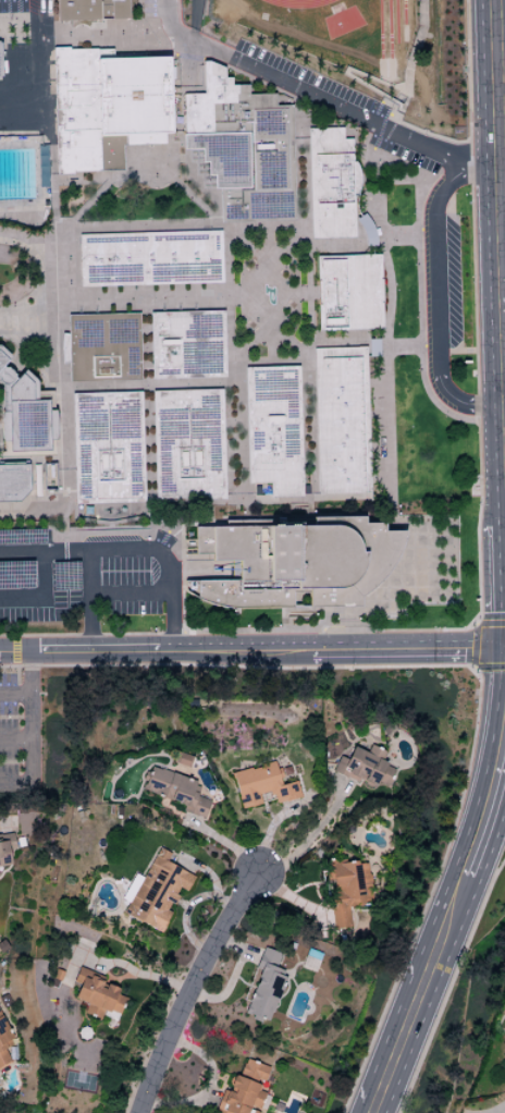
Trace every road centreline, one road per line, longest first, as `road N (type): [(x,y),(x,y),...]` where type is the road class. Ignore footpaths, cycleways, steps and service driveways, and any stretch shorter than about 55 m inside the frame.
road 1 (primary): [(480,0),(500,650)]
road 2 (residential): [(0,652),(500,650)]
road 3 (primary): [(500,650),(478,798),(356,1112)]
road 4 (primary): [(384,1112),(504,799)]
road 5 (residential): [(140,1112),(206,962),(260,877)]

